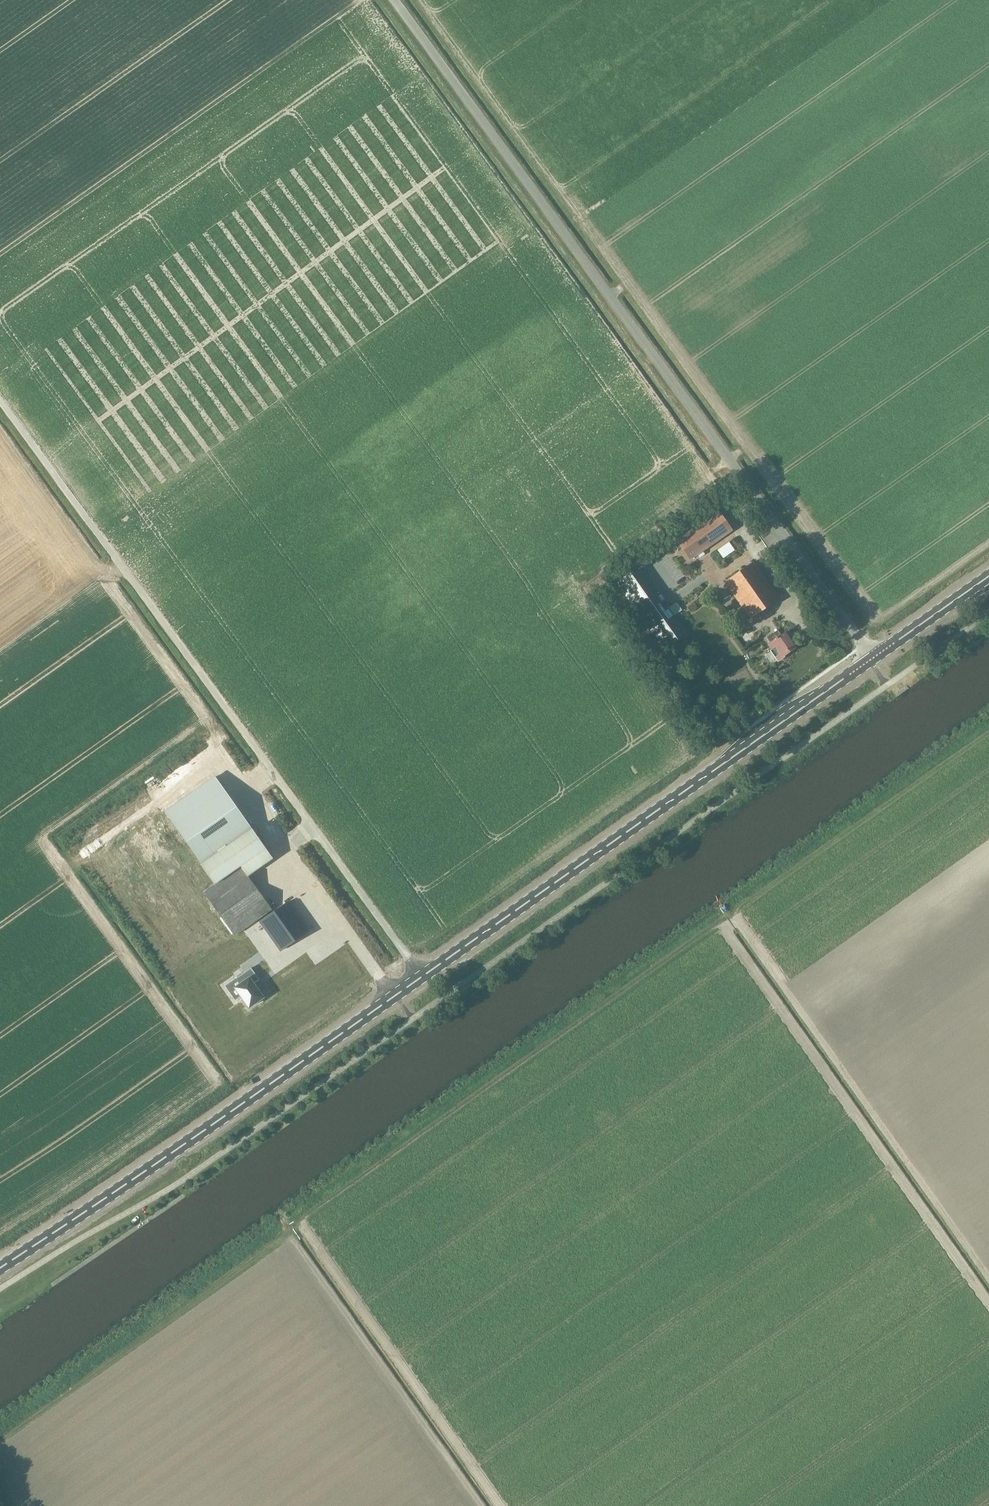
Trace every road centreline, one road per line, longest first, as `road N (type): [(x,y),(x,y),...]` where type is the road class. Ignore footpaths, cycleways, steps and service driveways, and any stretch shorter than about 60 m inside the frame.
road 1 (primary): [(0,1267),(873,658)]
road 2 (unclassified): [(873,658),(393,0)]
road 3 (track): [(0,400),(261,758)]
road 4 (primary): [(873,658),(988,576)]

